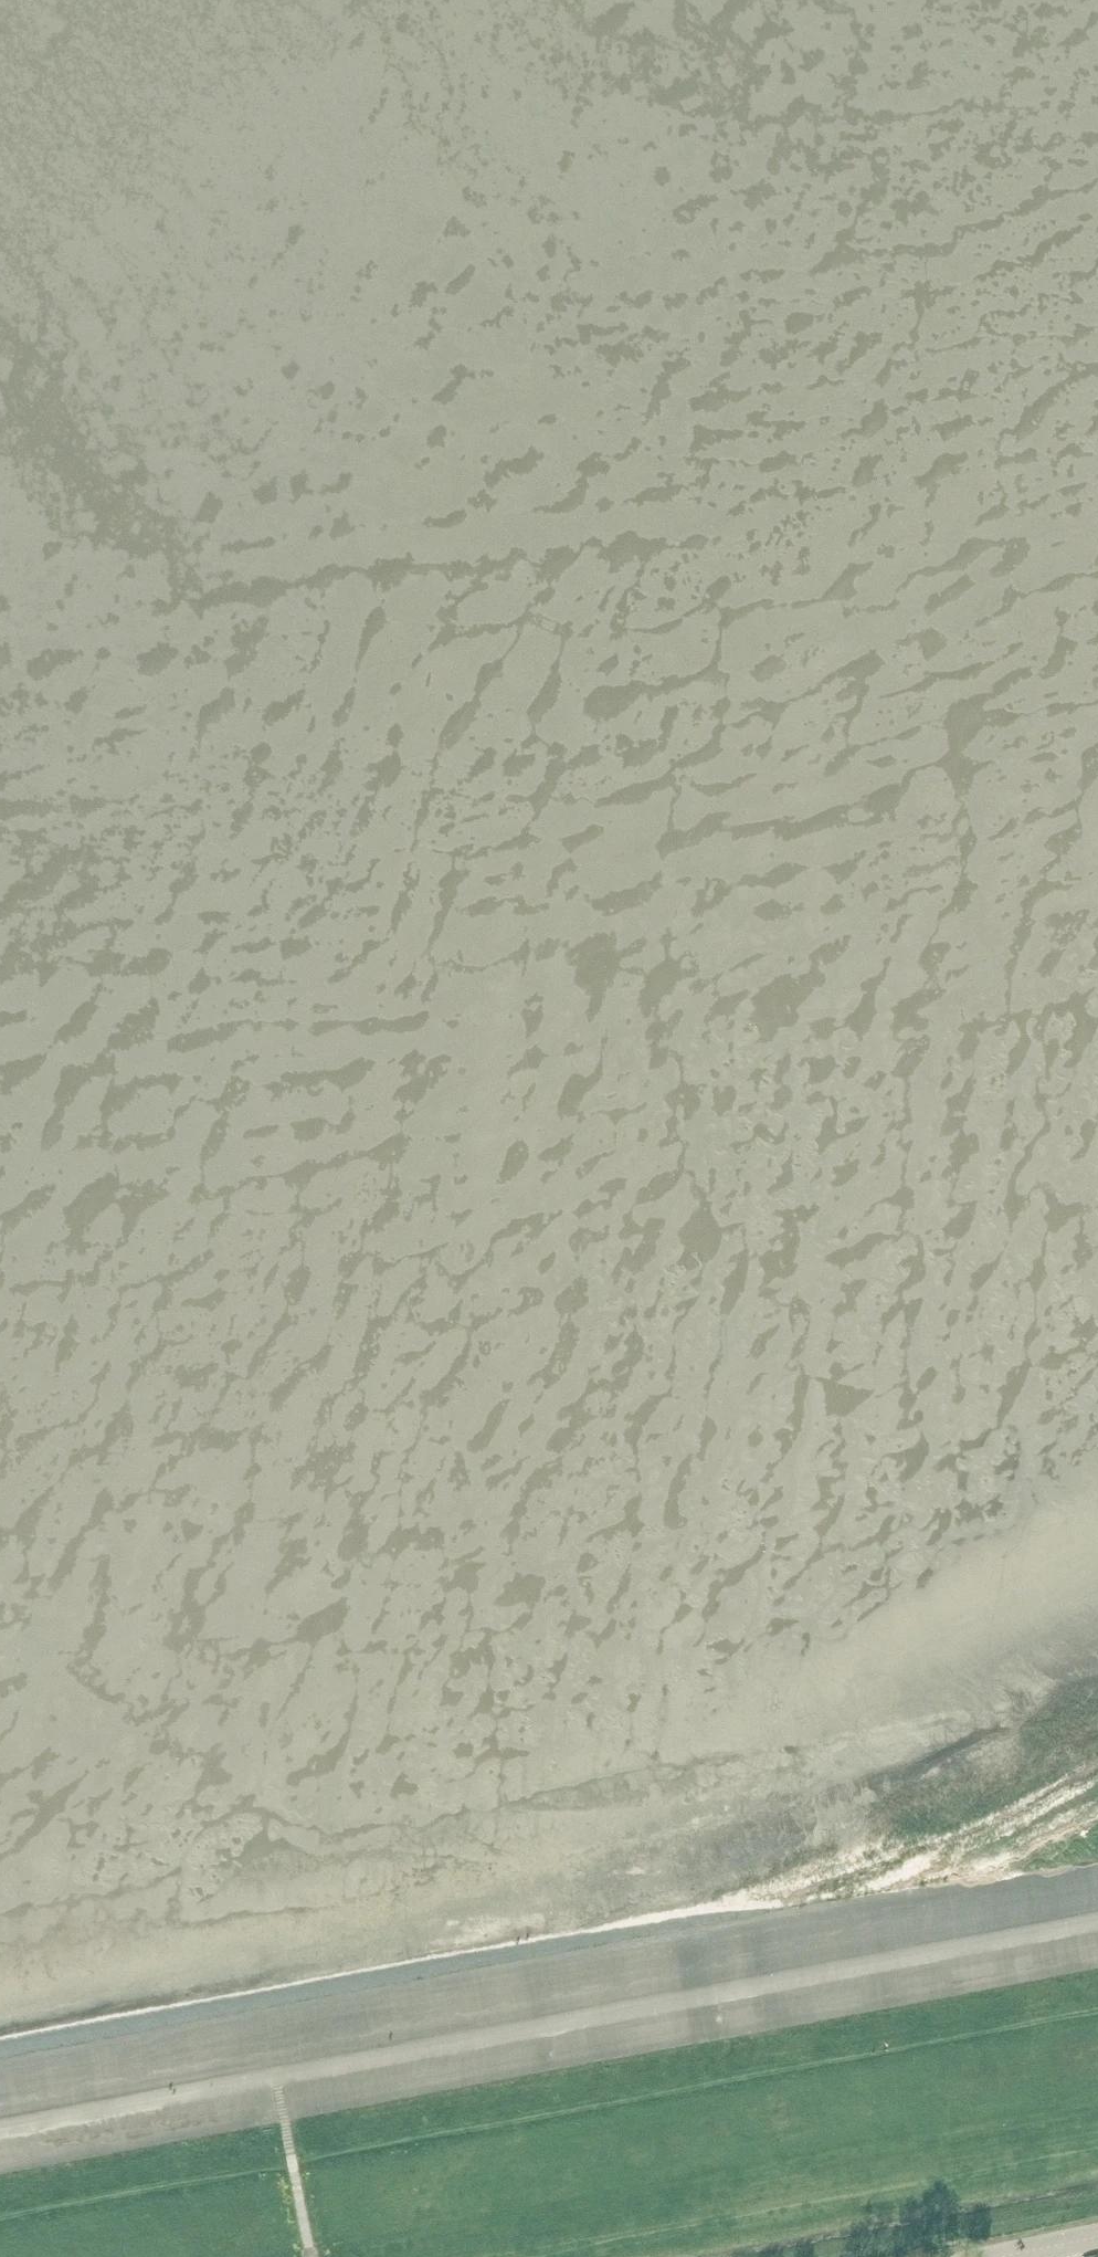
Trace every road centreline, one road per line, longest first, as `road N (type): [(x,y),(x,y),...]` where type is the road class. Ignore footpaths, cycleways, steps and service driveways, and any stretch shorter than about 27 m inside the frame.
road 1 (tertiary): [(977,2256),(1097,2231)]

